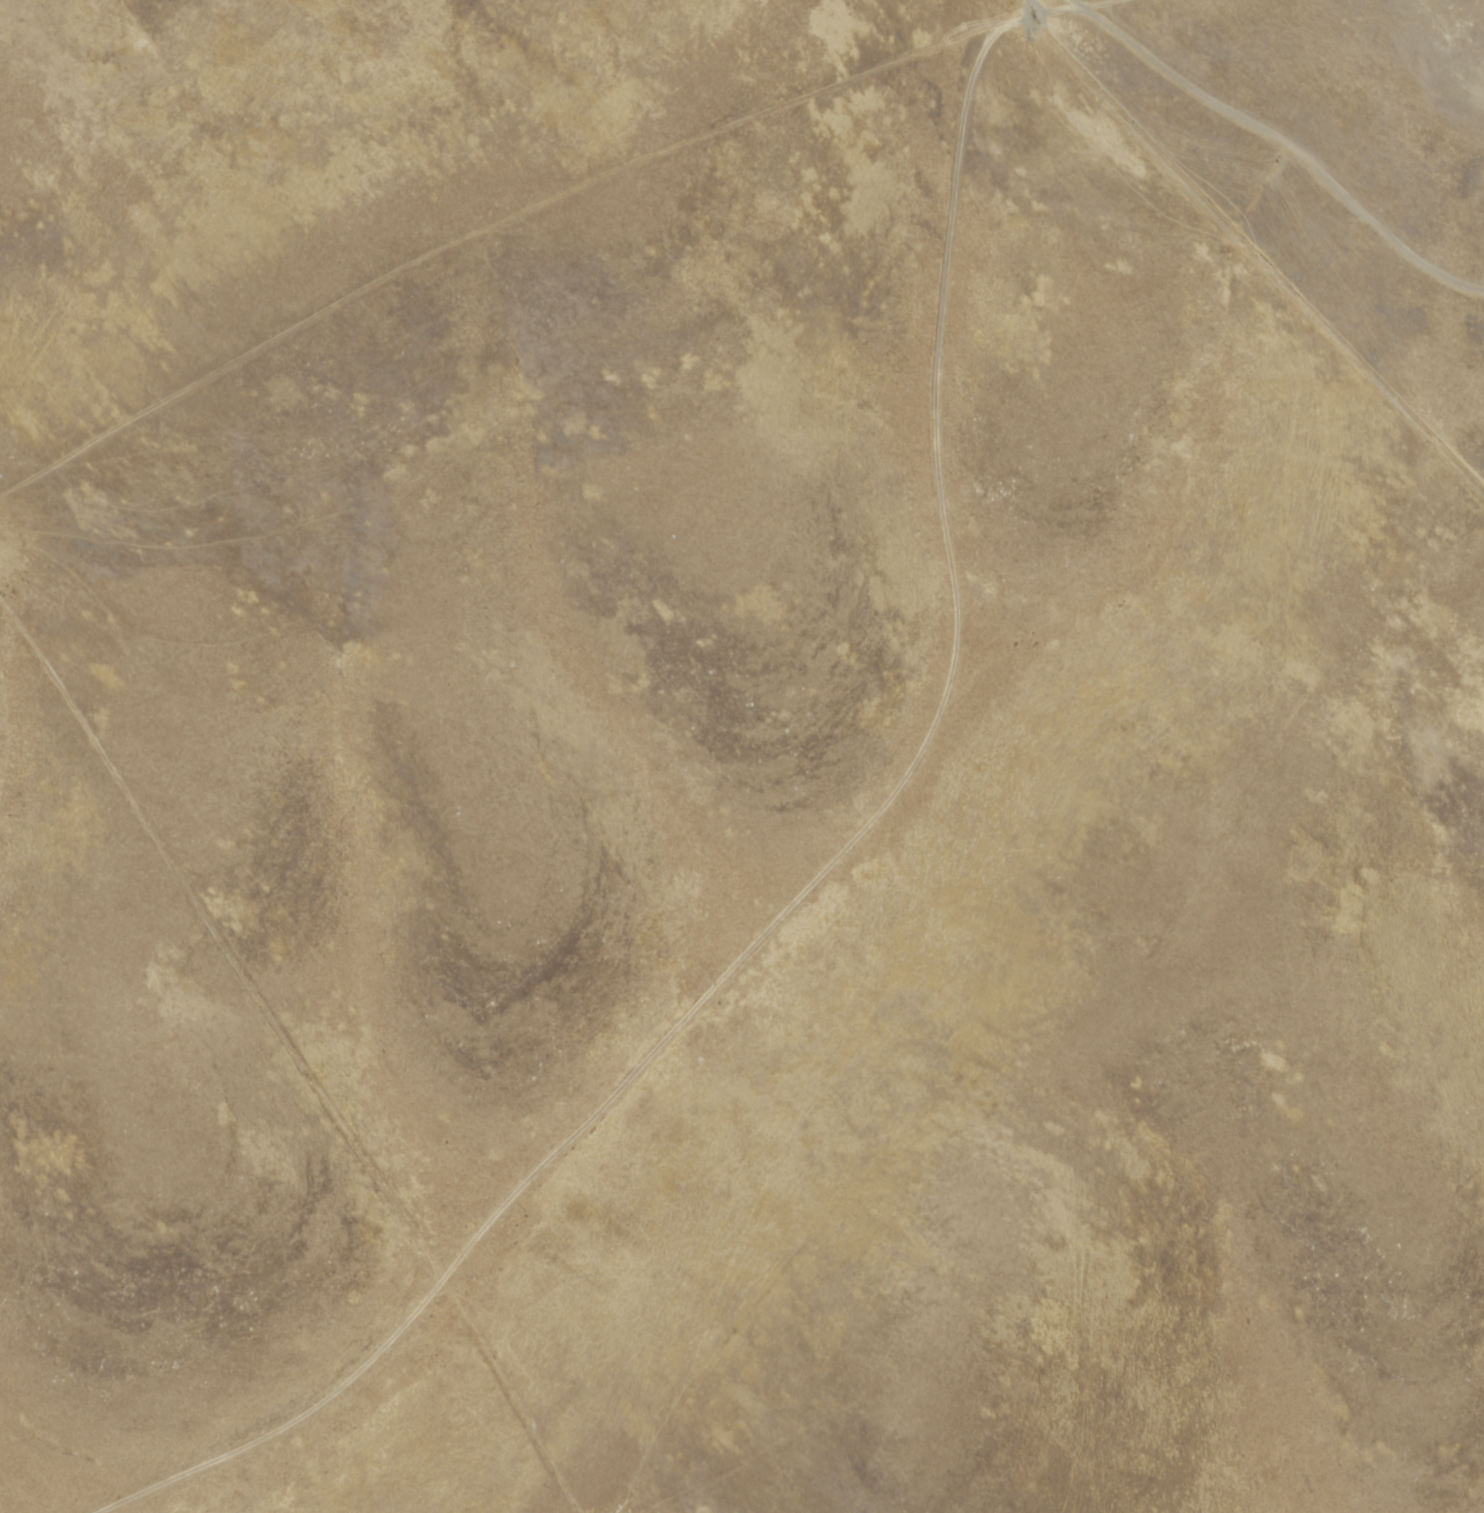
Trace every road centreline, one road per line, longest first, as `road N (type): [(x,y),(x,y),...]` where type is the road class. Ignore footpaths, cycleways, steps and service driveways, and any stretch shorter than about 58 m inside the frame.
road 1 (track): [(1483,290),(1442,280),(1307,163),(1072,0)]

